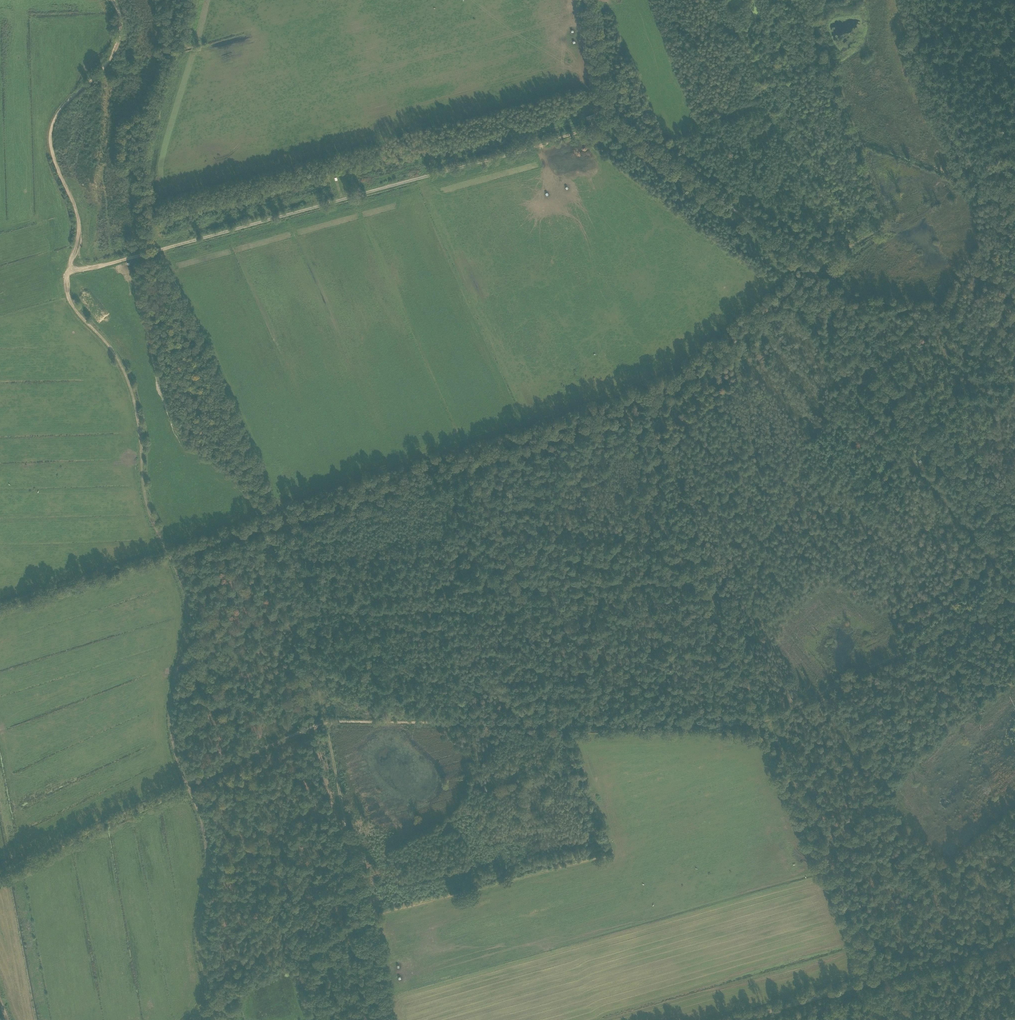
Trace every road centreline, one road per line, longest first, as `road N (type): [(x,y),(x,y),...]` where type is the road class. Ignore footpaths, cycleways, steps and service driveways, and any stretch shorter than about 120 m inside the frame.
road 1 (track): [(1014,595),(754,719),(328,721),(0,875)]
road 2 (track): [(68,271),(609,122)]
road 3 (track): [(287,524),(383,1019)]
road 4 (track): [(1014,859),(829,862),(945,718),(1014,667)]
road 5 (track): [(180,660),(306,608),(523,606)]
road 6 (track): [(863,353),(806,264),(609,122)]
road 7 (track): [(919,1019),(885,978),(762,718)]
road 8 (track): [(170,557),(147,503),(132,389),(112,349),(71,300),(68,271)]
road 9 (track): [(68,271),(78,220),(55,162),(52,129),(115,53),(122,30),(113,0)]
road 10 (unclassified): [(723,1019),(1014,941)]
road 11 (track): [(472,466),(565,722)]
road 12 (track): [(630,412),(738,657)]
road 13 (track): [(1014,537),(863,353)]
road 14 (track): [(189,787),(171,726),(187,606),(170,557)]
road 15 (track): [(189,787),(206,857),(196,1019)]
road 16 (track): [(958,178),(899,62),(906,37),(894,0)]
road 17 (track): [(517,591),(674,585)]
road 18 (track): [(609,122),(584,0)]

